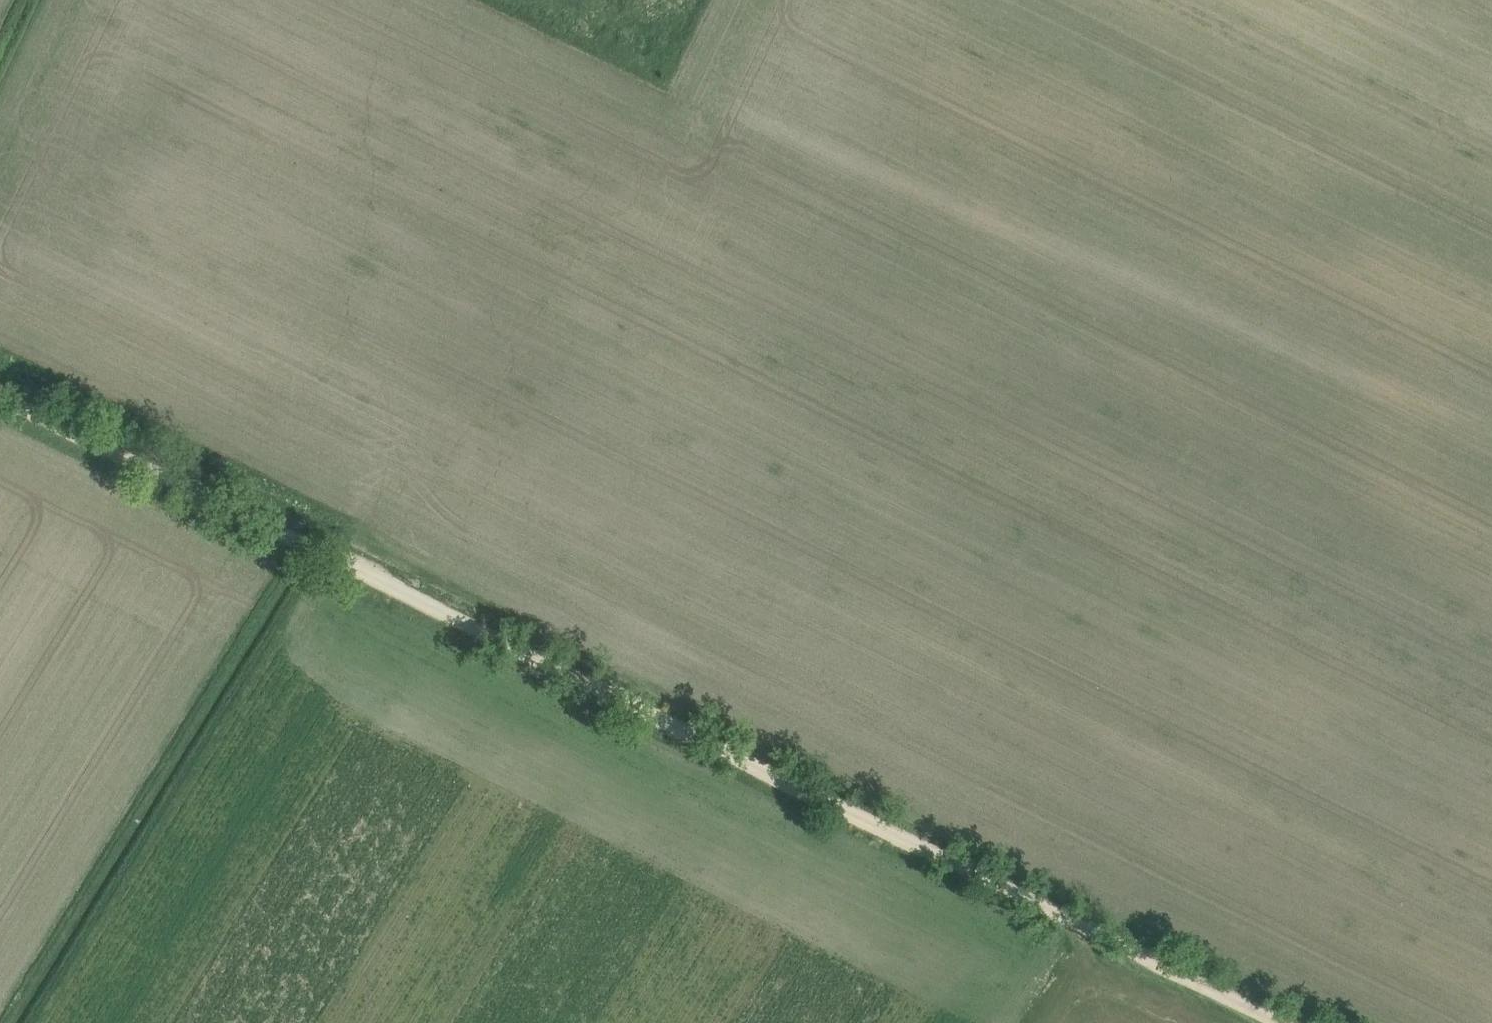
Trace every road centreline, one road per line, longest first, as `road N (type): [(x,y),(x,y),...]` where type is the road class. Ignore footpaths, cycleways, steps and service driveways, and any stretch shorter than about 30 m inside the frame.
road 1 (track): [(1288,1022),(0,395)]

